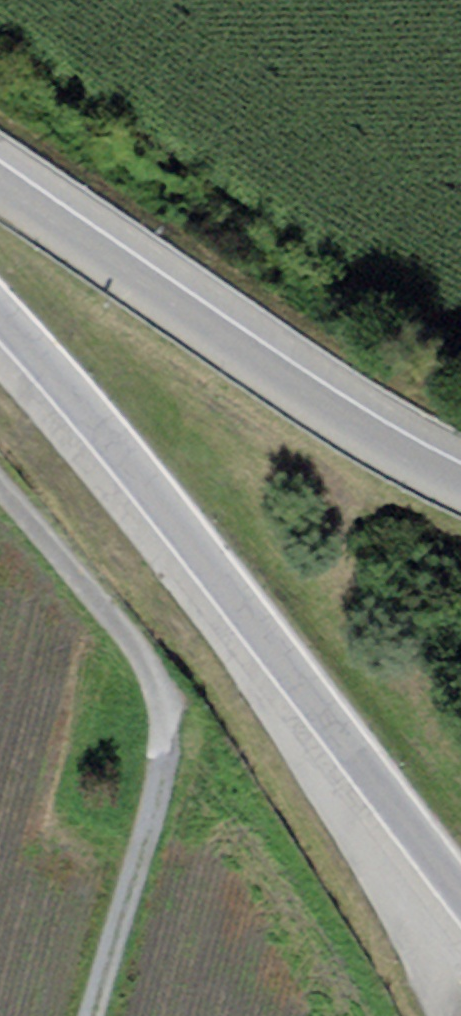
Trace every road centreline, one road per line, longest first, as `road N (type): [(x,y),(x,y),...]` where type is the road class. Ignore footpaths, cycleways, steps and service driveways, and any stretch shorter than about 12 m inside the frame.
road 1 (trunk): [(0,311),(167,508),(460,892)]
road 2 (trunk): [(460,484),(336,414),(0,183)]
road 3 (track): [(95,1015),(161,760),(163,724),(148,663),(114,615)]
road 4 (unclassified): [(114,615),(0,483)]

